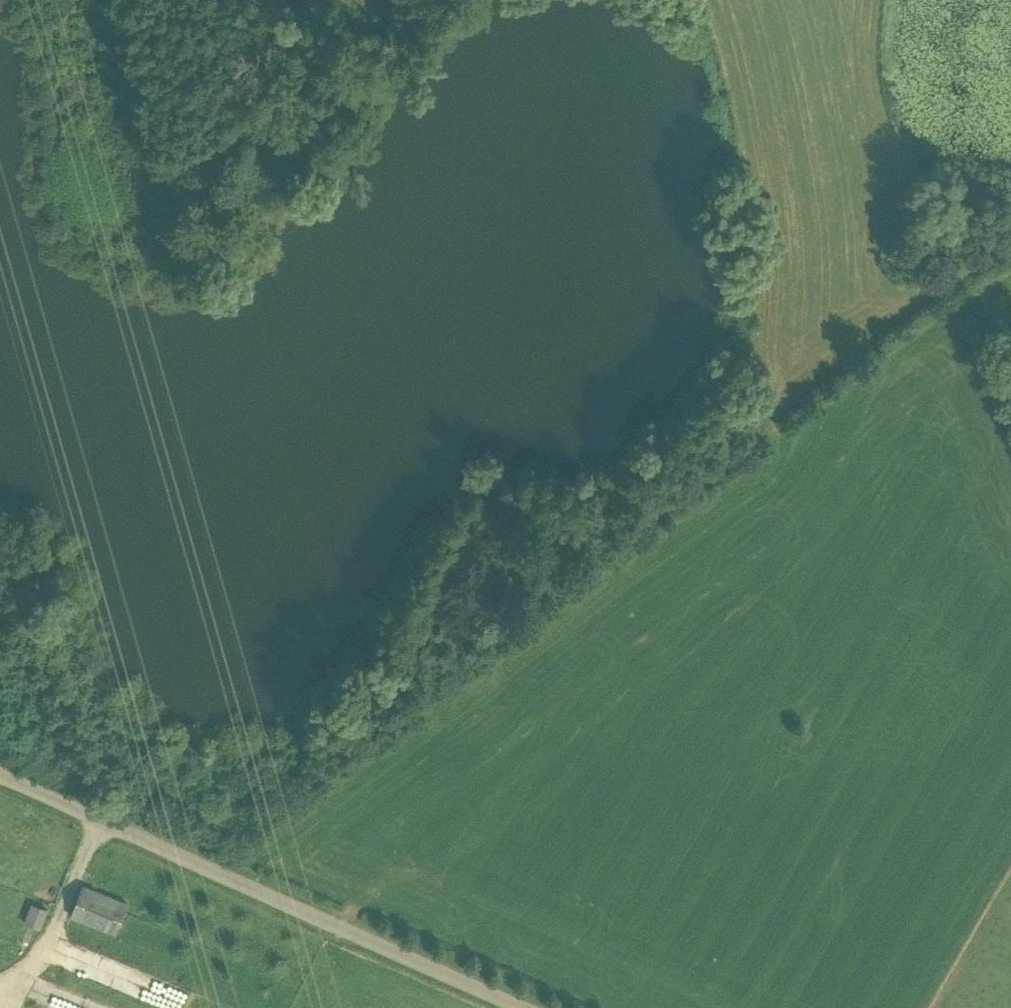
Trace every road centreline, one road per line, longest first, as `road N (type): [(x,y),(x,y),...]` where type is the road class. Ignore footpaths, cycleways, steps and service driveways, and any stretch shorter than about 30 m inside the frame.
road 1 (unclassified): [(511,1007),(0,785)]

